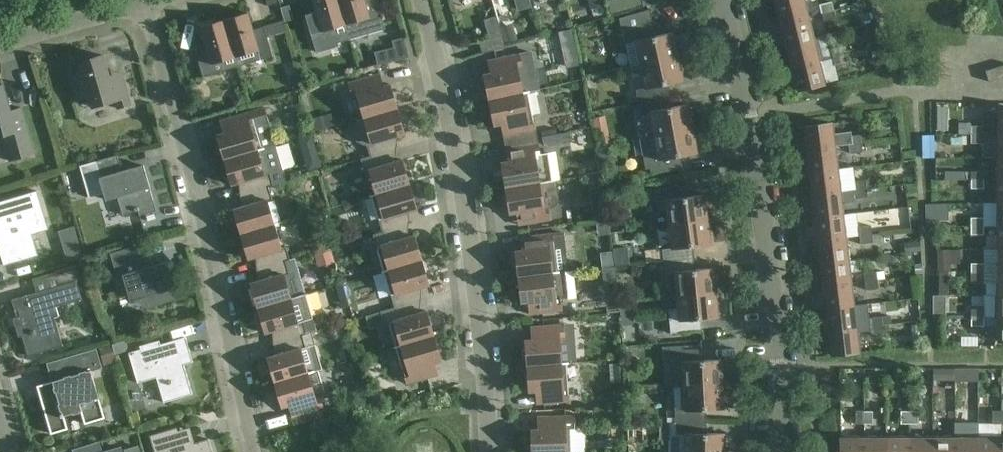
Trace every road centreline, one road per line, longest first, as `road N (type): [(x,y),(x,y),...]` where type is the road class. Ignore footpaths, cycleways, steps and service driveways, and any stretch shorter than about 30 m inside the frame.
road 1 (residential): [(790,451),(782,272),(766,134),(725,0)]
road 2 (residential): [(256,451),(149,7)]
road 3 (residential): [(488,451),(460,146),(424,0)]
road 4 (residential): [(0,50),(149,7)]

